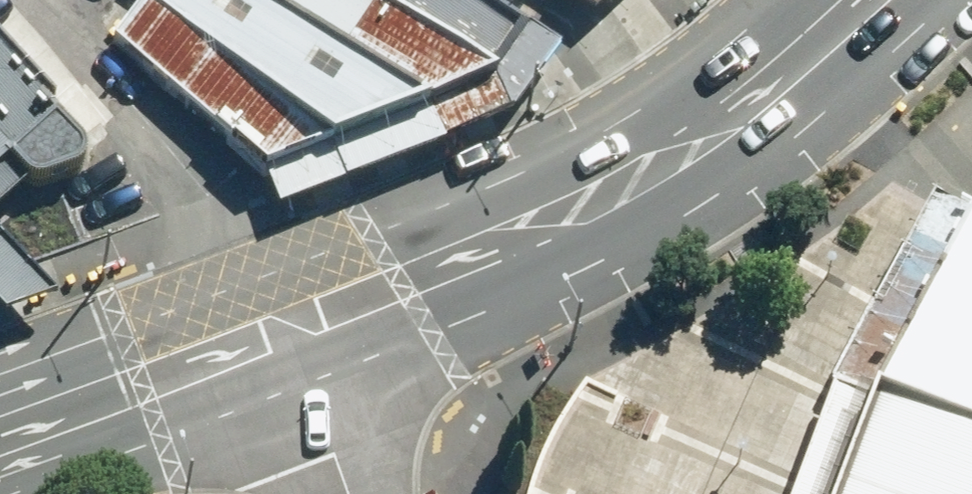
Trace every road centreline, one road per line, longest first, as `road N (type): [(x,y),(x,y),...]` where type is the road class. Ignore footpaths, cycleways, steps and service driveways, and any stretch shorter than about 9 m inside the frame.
road 1 (secondary): [(295,345),(592,206),(692,139),(868,0)]
road 2 (secondary): [(0,450),(295,345)]
road 3 (residential): [(350,493),(295,345)]

